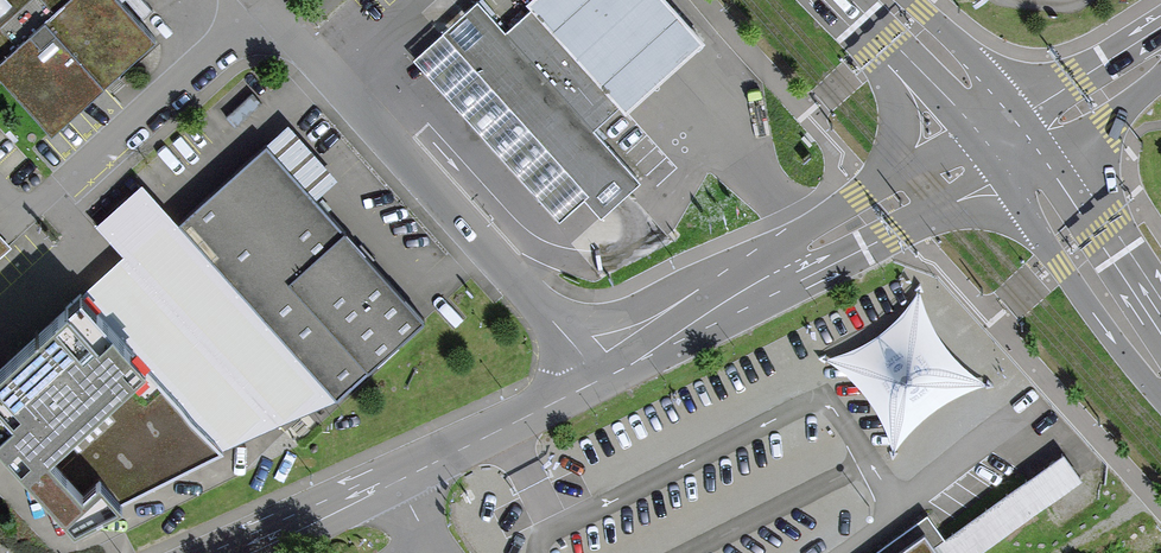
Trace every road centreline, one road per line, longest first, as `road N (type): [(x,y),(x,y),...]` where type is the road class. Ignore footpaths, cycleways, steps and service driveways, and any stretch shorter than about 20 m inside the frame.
road 1 (unclassified): [(256,0),(542,306),(599,379)]
road 2 (unclassified): [(599,379),(651,366),(717,323),(1004,182)]
road 3 (unclassified): [(238,552),(599,379)]
road 4 (unclassified): [(863,198),(691,289),(634,332),(599,379)]
road 5 (unclassified): [(1004,182),(1127,357),(1160,381)]
road 6 (unclassified): [(1160,321),(1053,155)]
road 7 (unclassified): [(882,43),(900,123),(891,160),(863,198)]
road 8 (unclassified): [(1160,27),(1019,110)]
road 9 (unclassified): [(1019,110),(911,0)]
road 10 (unclassified): [(1053,155),(1160,76)]
road 11 (unclassified): [(882,43),(972,139)]
road 12 (unclassified): [(972,139),(863,198)]

